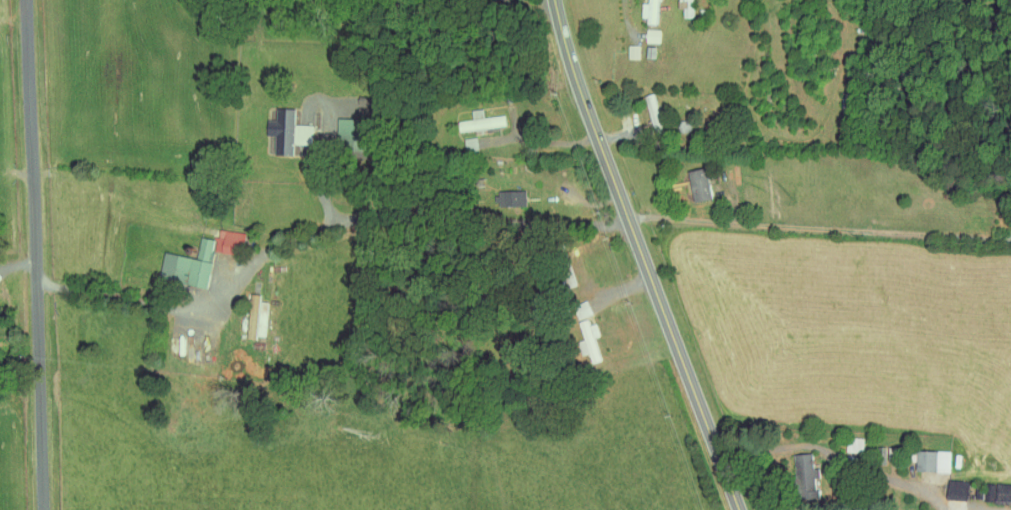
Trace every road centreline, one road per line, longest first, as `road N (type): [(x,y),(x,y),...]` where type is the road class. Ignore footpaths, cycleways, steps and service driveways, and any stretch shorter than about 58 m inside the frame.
road 1 (residential): [(741,509),(556,0)]
road 2 (residential): [(44,509),(28,0)]

